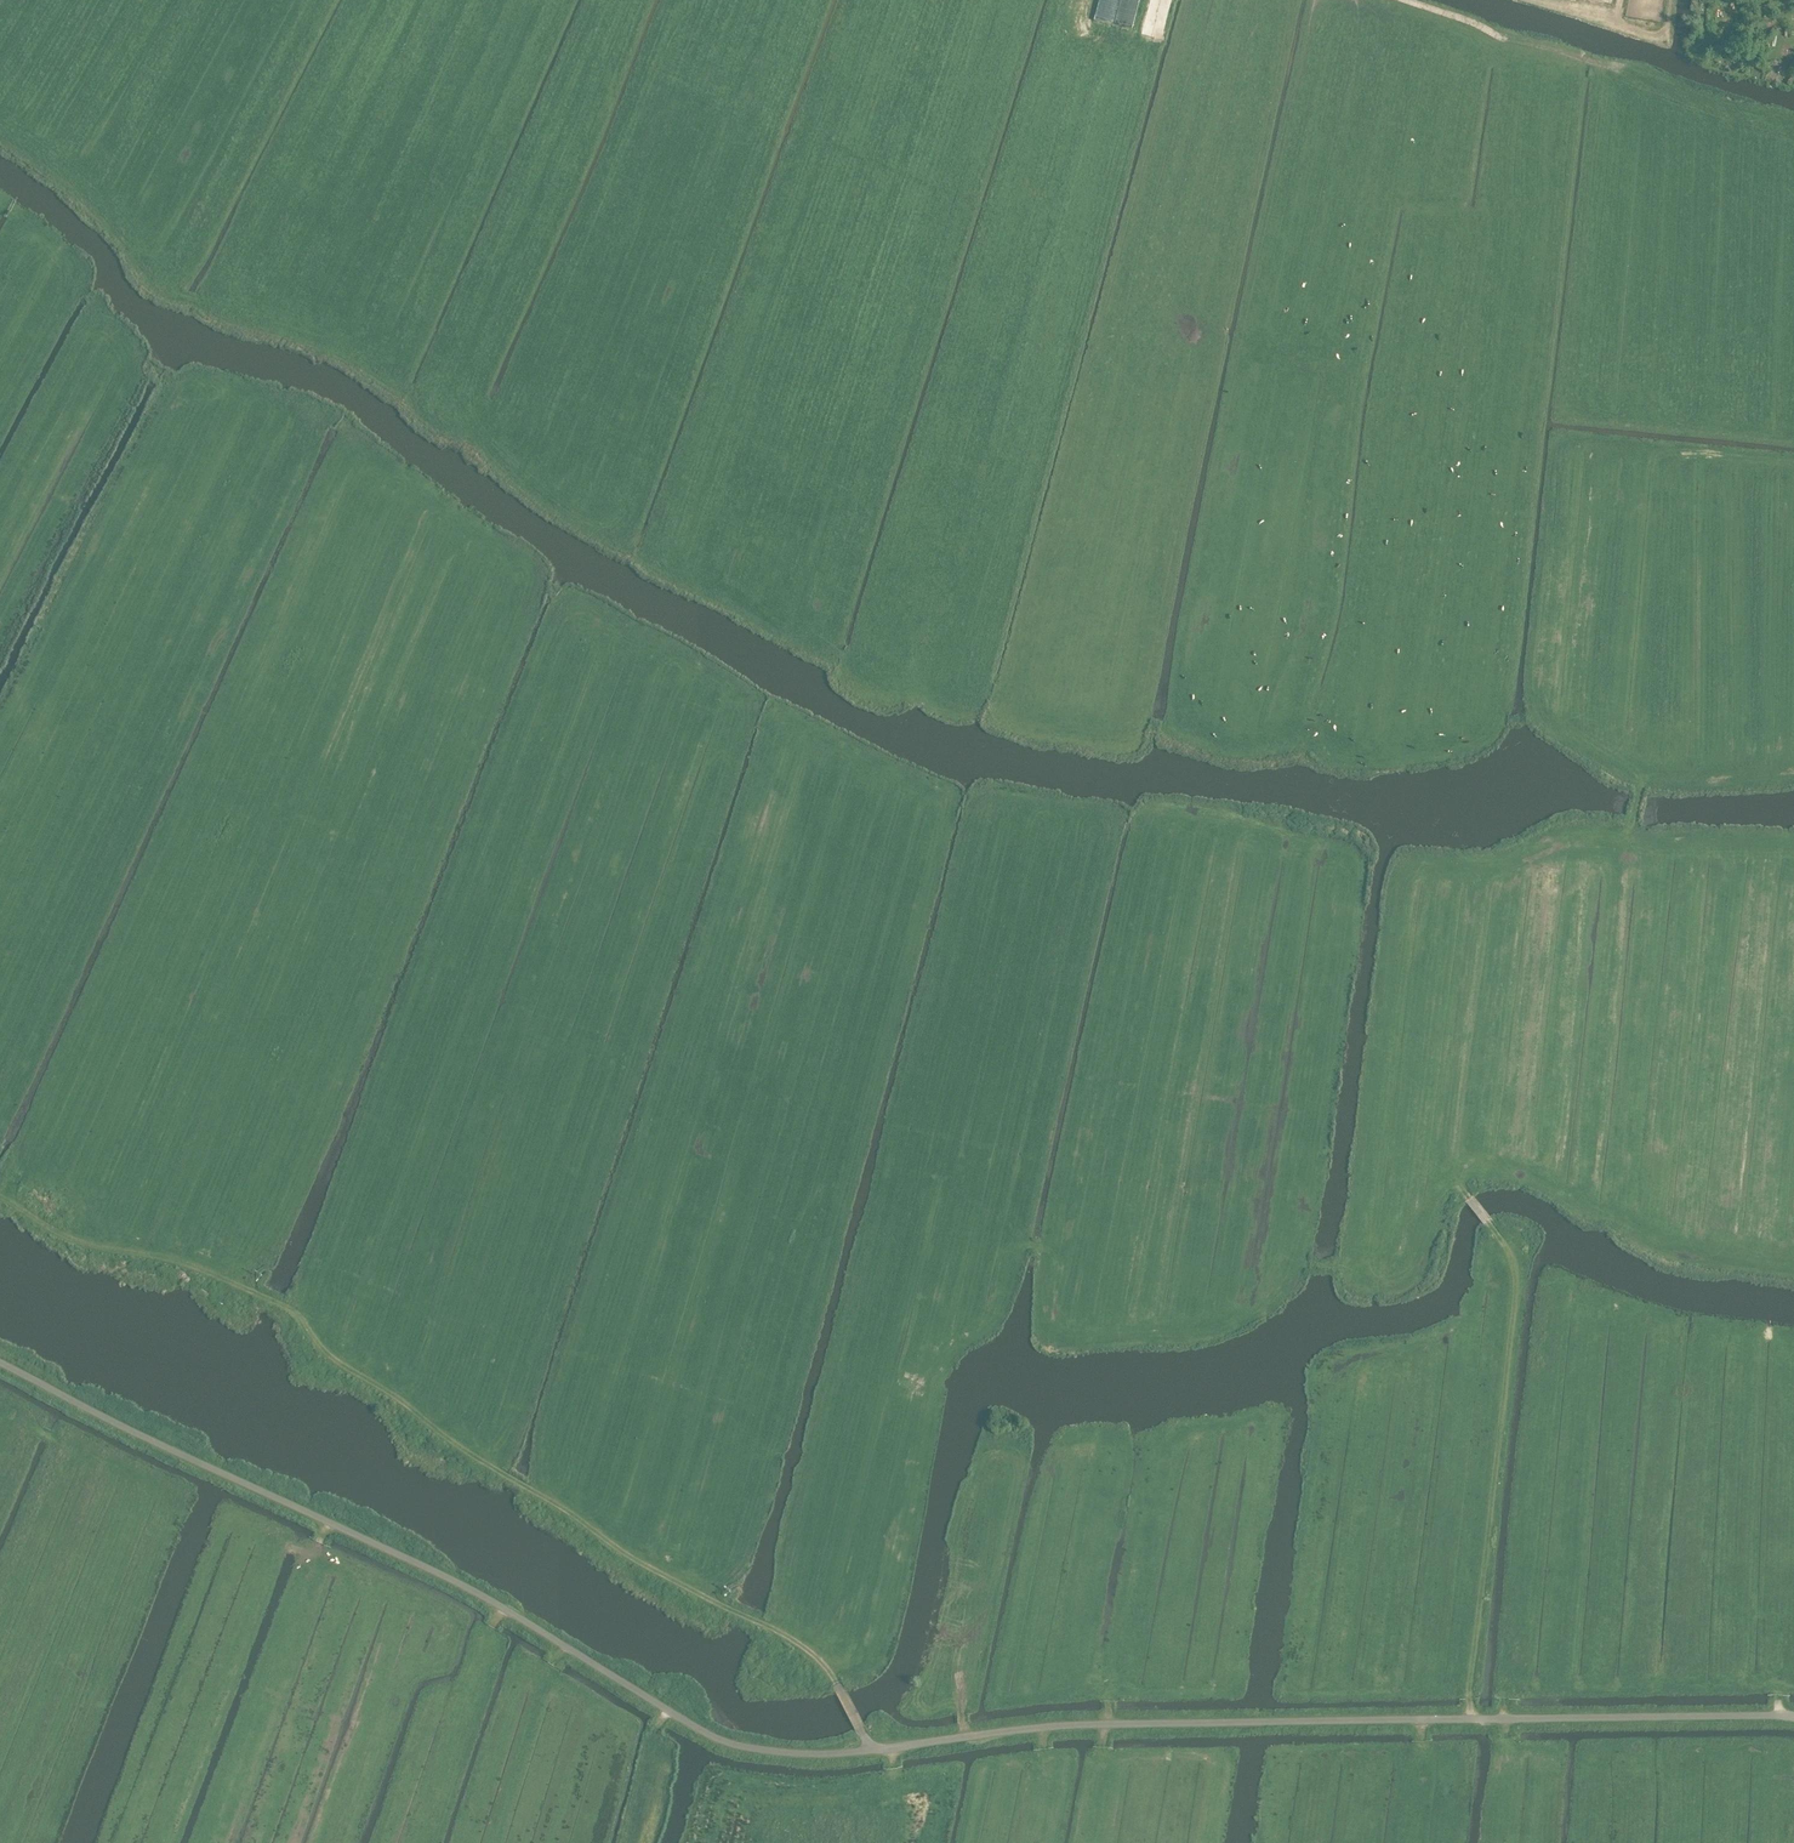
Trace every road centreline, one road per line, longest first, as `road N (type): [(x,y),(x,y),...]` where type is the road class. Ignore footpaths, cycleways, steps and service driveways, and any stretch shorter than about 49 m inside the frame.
road 1 (track): [(0,1198),(85,1246),(199,1269),(293,1311),(314,1343),(495,1470),(562,1503),(660,1575),(808,1650),(831,1672),(877,1751)]
road 2 (track): [(1500,1111),(1466,1196),(1353,1272),(1015,1241),(921,1365)]
road 3 (track): [(1405,0),(1707,100),(1793,310)]
road 4 (track): [(1466,1196),(1514,1260),(1518,1297),(1471,1720)]
road 5 (track): [(1592,839),(1631,838),(1640,779),(1793,588)]

